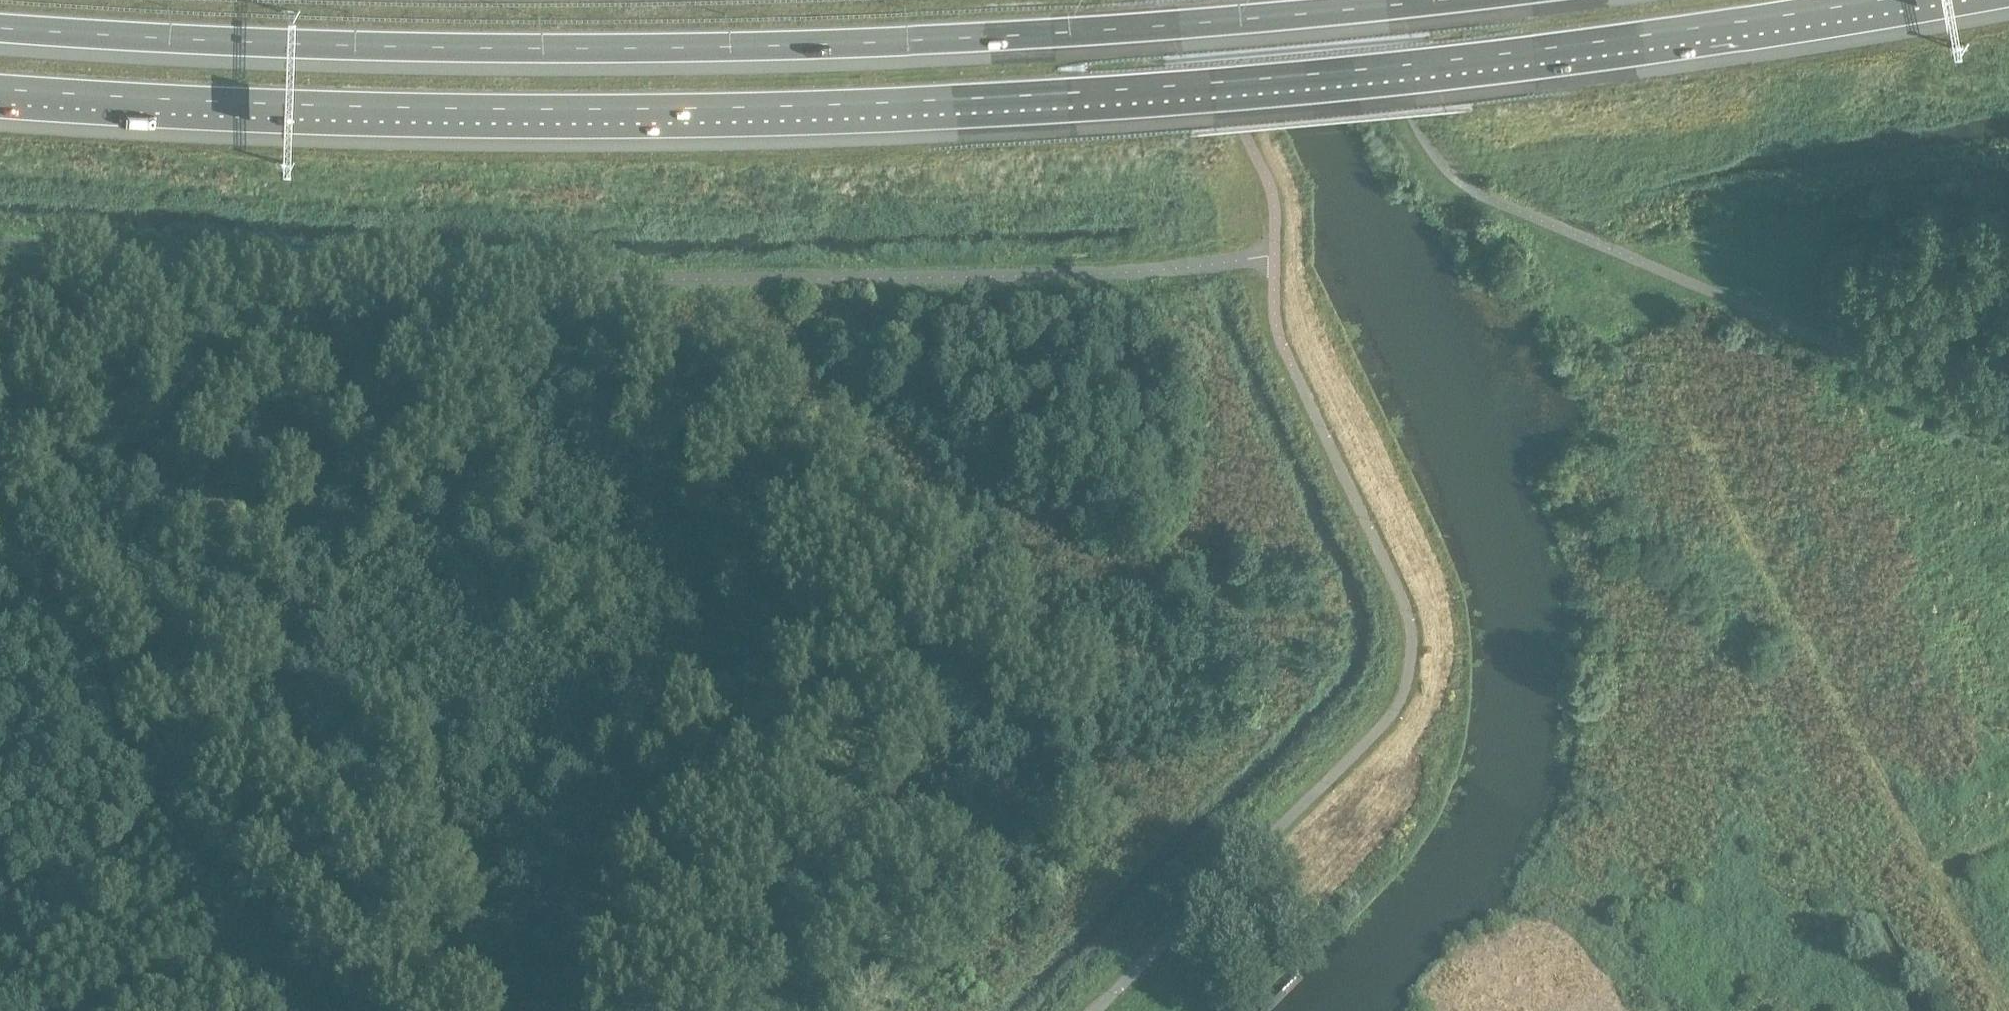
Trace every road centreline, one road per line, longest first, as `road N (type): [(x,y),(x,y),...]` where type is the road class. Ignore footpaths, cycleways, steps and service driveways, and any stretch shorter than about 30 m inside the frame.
road 1 (motorway): [(0,87),(294,105),(832,105),(1195,85),(1887,0)]
road 2 (motorway): [(0,24),(585,45),(1168,28),(1435,0)]

